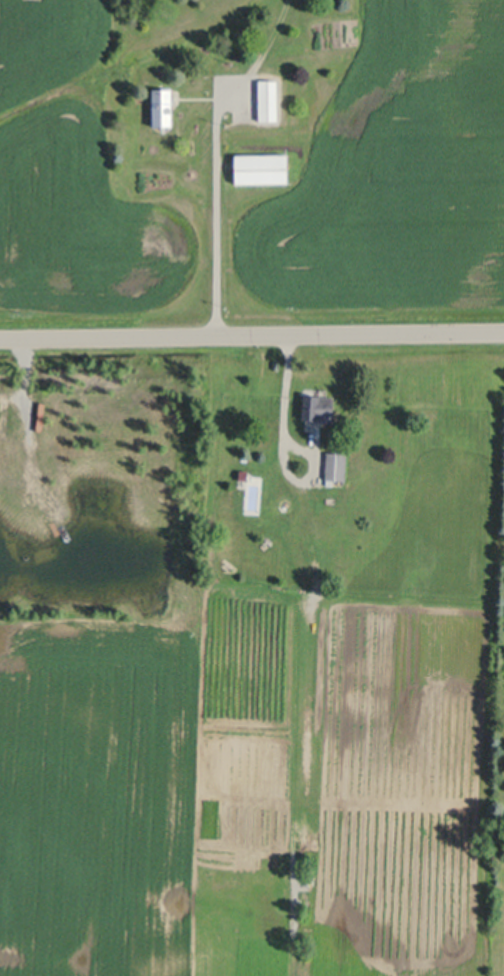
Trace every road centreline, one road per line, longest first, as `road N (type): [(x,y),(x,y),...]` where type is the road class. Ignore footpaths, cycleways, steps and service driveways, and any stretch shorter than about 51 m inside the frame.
road 1 (residential): [(0,338),(503,333)]

